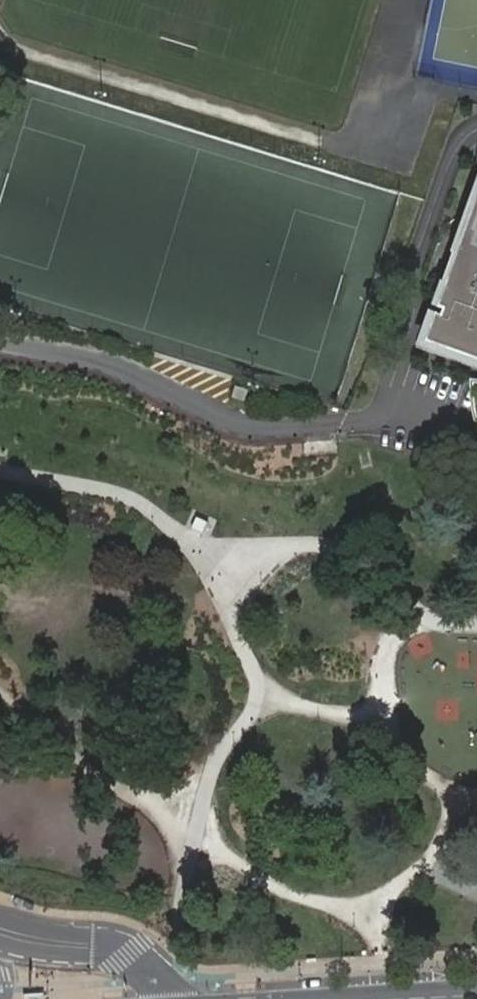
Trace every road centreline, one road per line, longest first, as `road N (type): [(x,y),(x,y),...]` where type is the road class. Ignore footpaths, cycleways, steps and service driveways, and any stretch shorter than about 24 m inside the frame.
road 1 (residential): [(169,998),(110,949),(0,932)]

